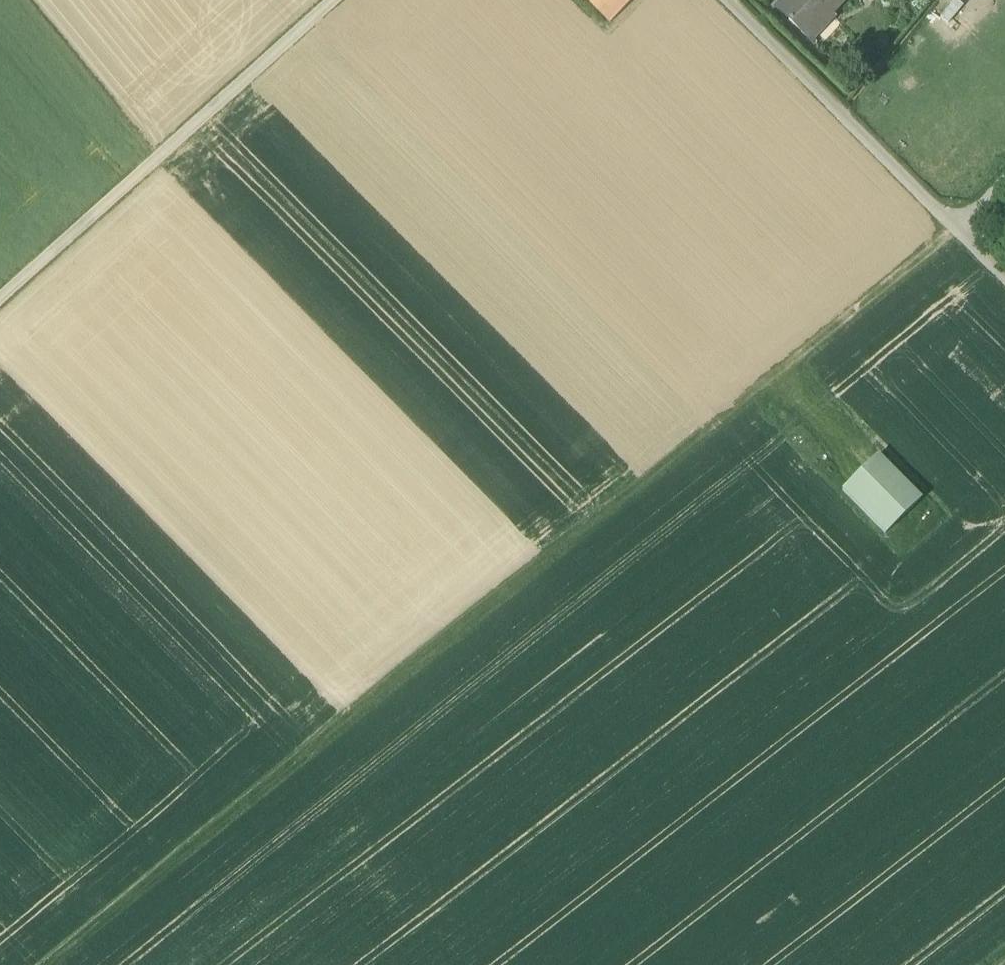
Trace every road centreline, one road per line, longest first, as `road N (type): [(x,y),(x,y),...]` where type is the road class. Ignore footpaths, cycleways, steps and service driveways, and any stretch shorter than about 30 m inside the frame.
road 1 (track): [(40,964),(960,223)]
road 2 (track): [(332,0),(0,301)]
road 3 (track): [(731,0),(1004,270)]

